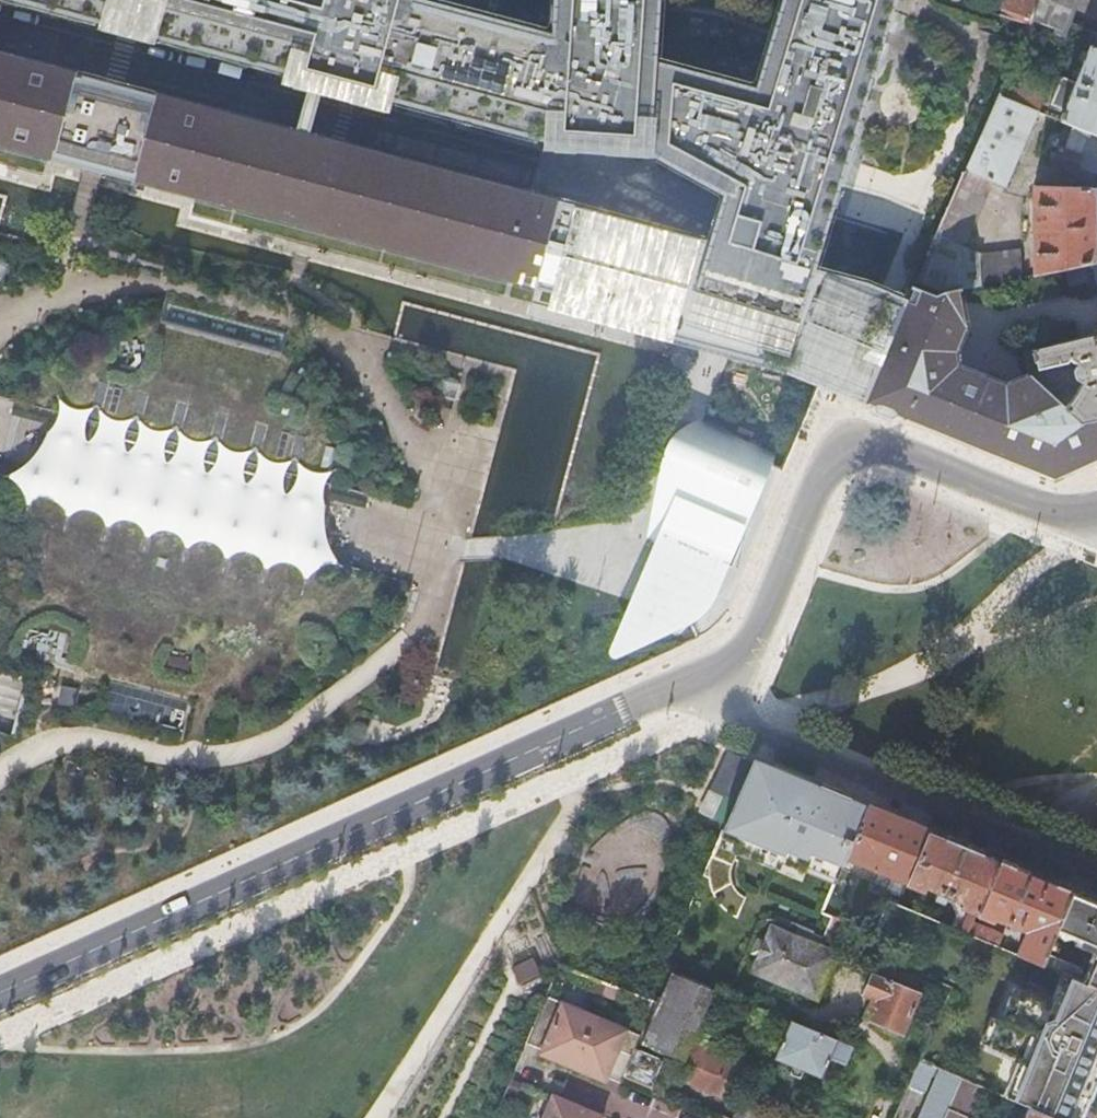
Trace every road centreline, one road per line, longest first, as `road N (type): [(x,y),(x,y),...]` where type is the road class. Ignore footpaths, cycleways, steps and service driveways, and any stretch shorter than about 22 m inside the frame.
road 1 (tertiary): [(0,997),(716,676)]
road 2 (residential): [(1062,518),(879,449),(850,450),(828,467),(750,656),(716,676)]
road 3 (residential): [(1096,866),(749,725),(733,715),(716,676)]
road 4 (track): [(858,961),(844,998),(847,1014),(892,1053),(896,1070),(880,1117)]

